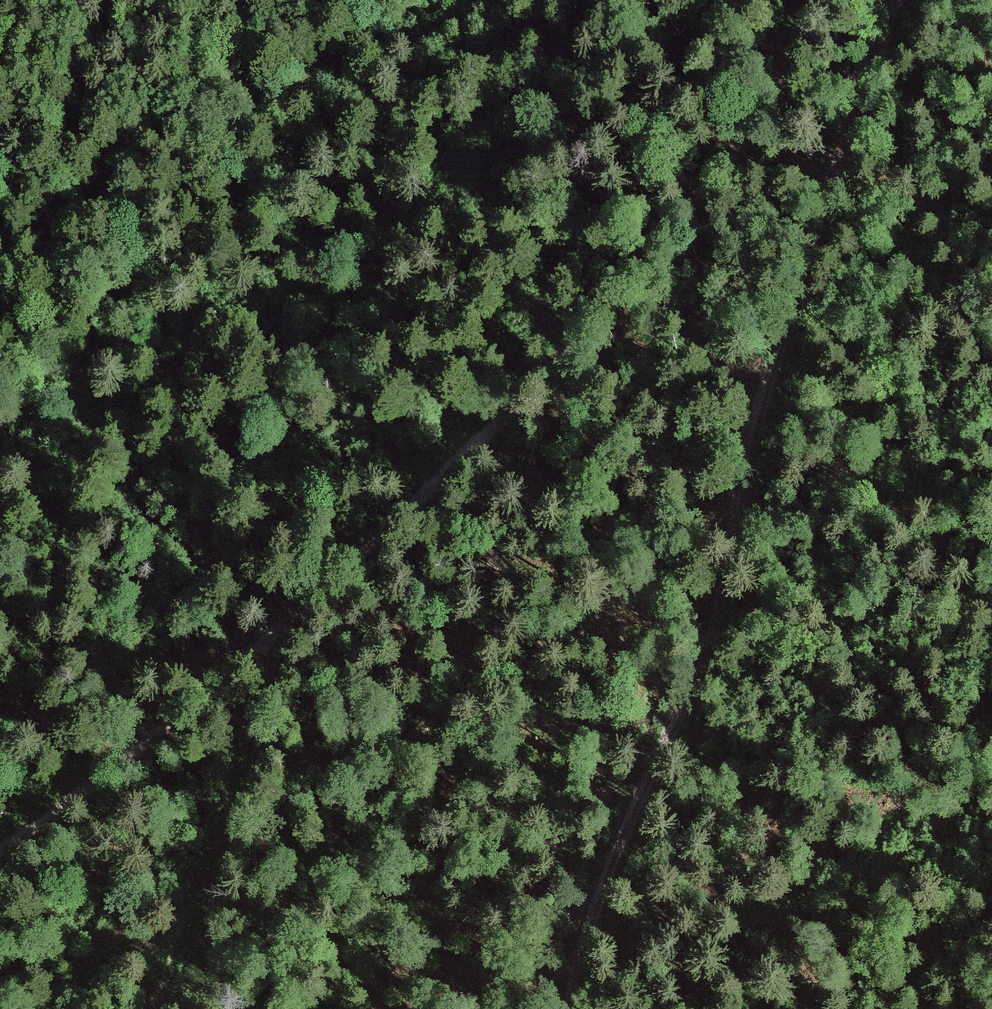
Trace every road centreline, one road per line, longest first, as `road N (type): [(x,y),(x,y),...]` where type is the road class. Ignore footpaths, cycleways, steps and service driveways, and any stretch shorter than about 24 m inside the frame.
road 1 (track): [(820,0),(719,178),(574,344),(274,640),(96,788),(0,851)]
road 2 (track): [(895,0),(850,113),(756,414),(708,670),(584,937),(569,1008)]
road 3 (track): [(729,539),(622,638),(540,695),(195,899)]
road 4 (track): [(274,640),(240,771),(153,1008)]
road 5 (track): [(0,268),(153,139)]

